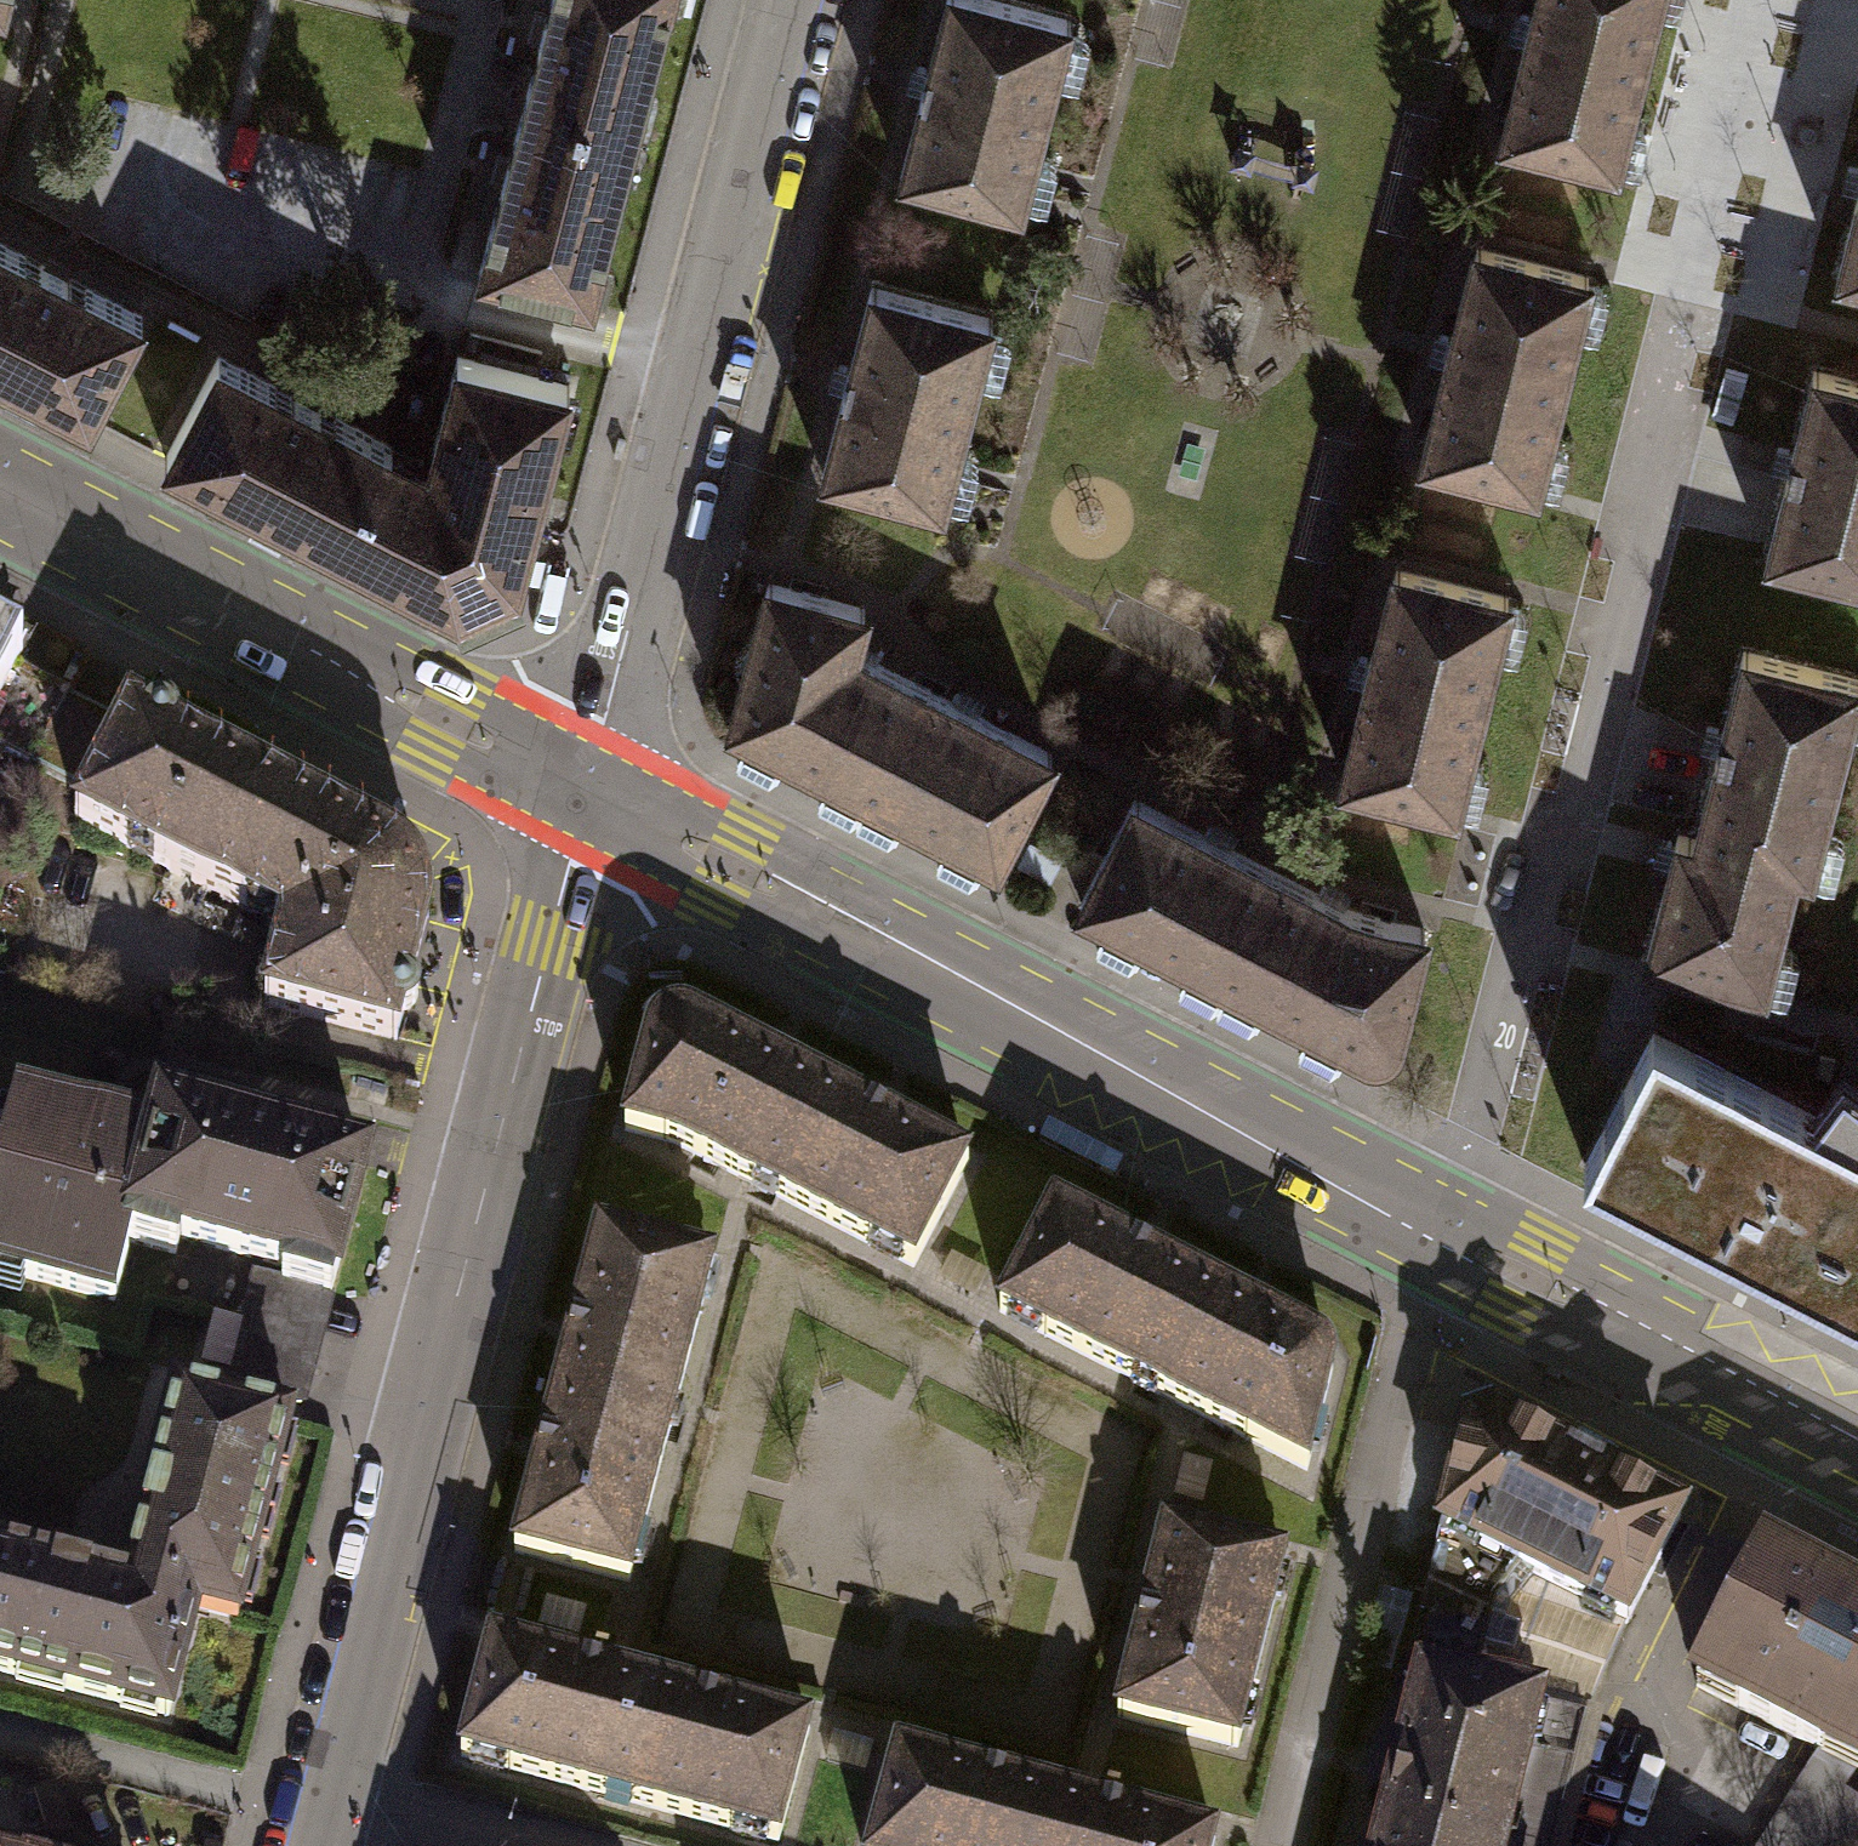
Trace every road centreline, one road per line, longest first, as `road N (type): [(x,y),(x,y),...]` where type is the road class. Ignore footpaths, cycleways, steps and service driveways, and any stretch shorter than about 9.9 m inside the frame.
road 1 (residential): [(1758,0),(1658,394),(1646,552),(1583,814),(1533,879),(1439,1234)]
road 2 (residential): [(323,1806),(583,800)]
road 3 (residential): [(583,800),(1439,1234)]
road 4 (residential): [(583,800),(795,0)]
road 5 (residential): [(0,498),(583,800)]
road 6 (residential): [(1439,1234),(1857,1460)]
road 7 (residential): [(323,1806),(474,1845)]

